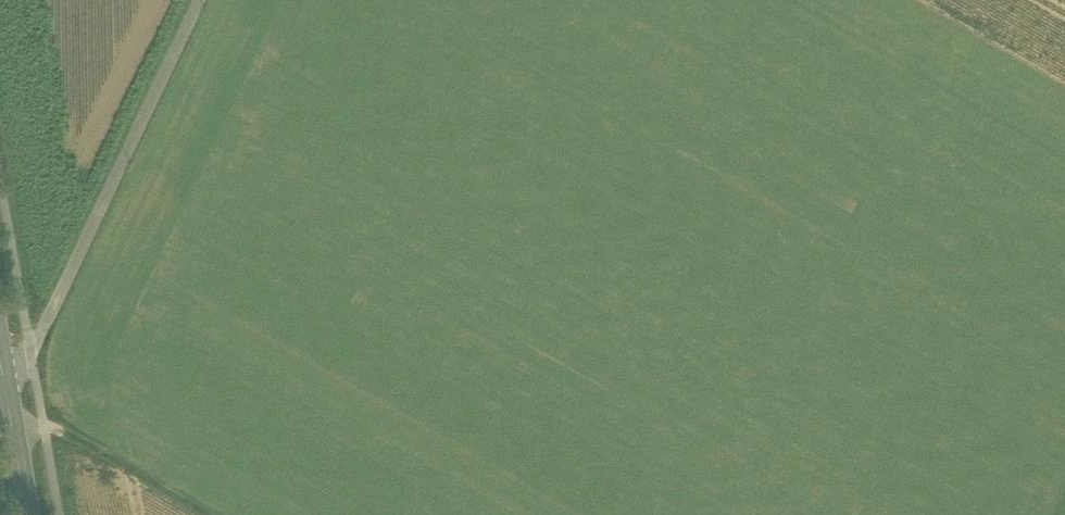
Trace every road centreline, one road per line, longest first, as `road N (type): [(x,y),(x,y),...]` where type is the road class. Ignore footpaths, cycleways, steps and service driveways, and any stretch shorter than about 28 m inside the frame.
road 1 (track): [(201,0),(32,353),(7,390)]
road 2 (track): [(207,514),(68,434),(13,433)]
road 3 (secondary): [(24,514),(7,390)]

